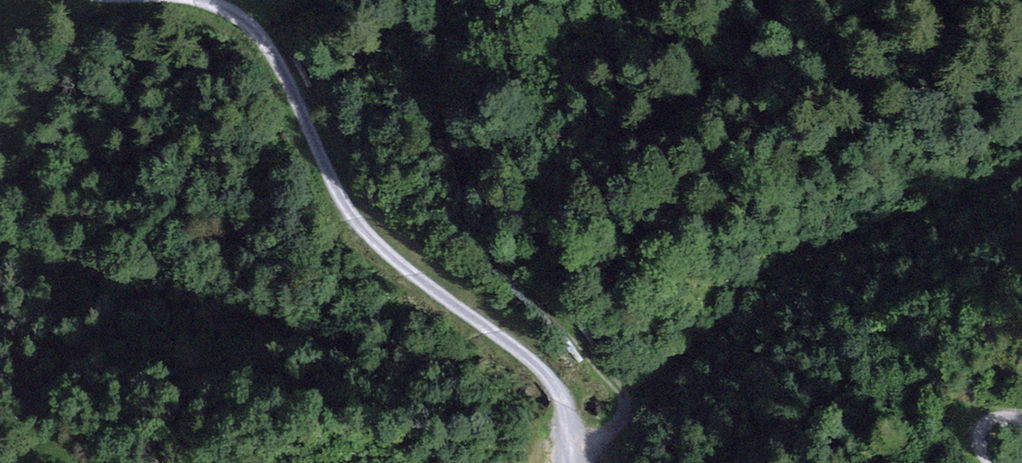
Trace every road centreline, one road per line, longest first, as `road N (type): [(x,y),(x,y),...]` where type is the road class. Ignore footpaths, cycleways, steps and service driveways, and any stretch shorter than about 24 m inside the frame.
road 1 (track): [(572,462),(568,407),(547,370),(352,216),(285,69),(264,38),(213,0)]
road 2 (track): [(572,436),(616,421),(622,397),(489,249),(474,218),(458,134),(454,0)]

